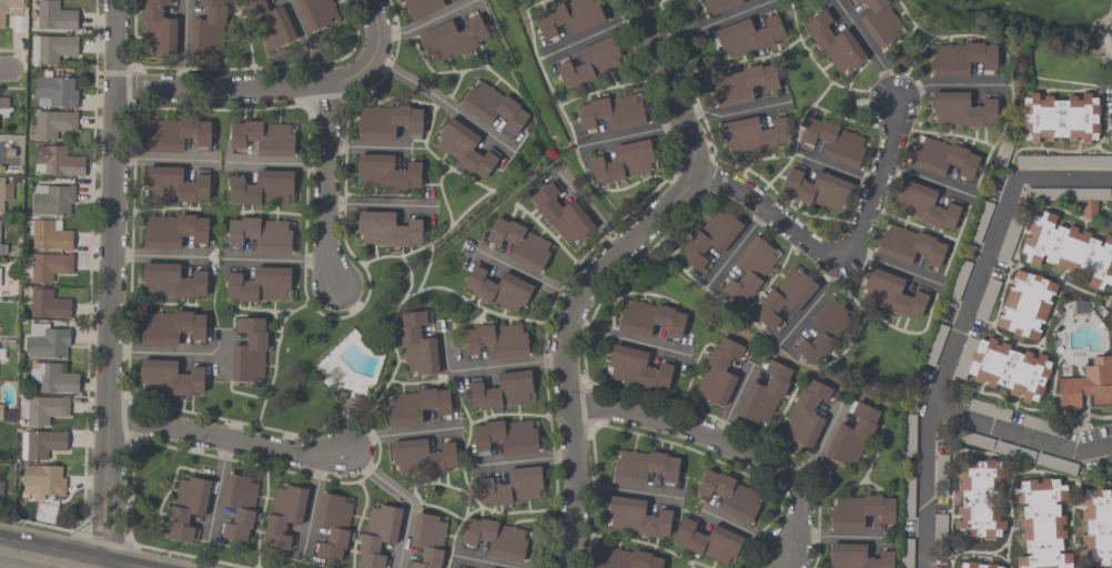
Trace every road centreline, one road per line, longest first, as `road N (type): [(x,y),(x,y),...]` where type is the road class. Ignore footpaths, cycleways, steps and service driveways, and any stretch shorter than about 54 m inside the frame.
road 1 (residential): [(107,454),(110,0)]
road 2 (residential): [(561,567),(578,483),(565,359),(573,334),(606,265),(701,166)]
road 3 (residential): [(701,166),(832,261),(848,251),(896,133),(892,99)]
road 4 (residential): [(570,406),(655,417),(782,468),(795,485),(801,524),(786,551)]
road 5 (residential): [(110,91),(328,84),(360,74),(380,52)]
road 6 (residential): [(109,422),(303,454),(351,454)]
road 7 (residential): [(335,286),(325,254),(328,84)]
road 8 (residential): [(701,166),(637,0)]

